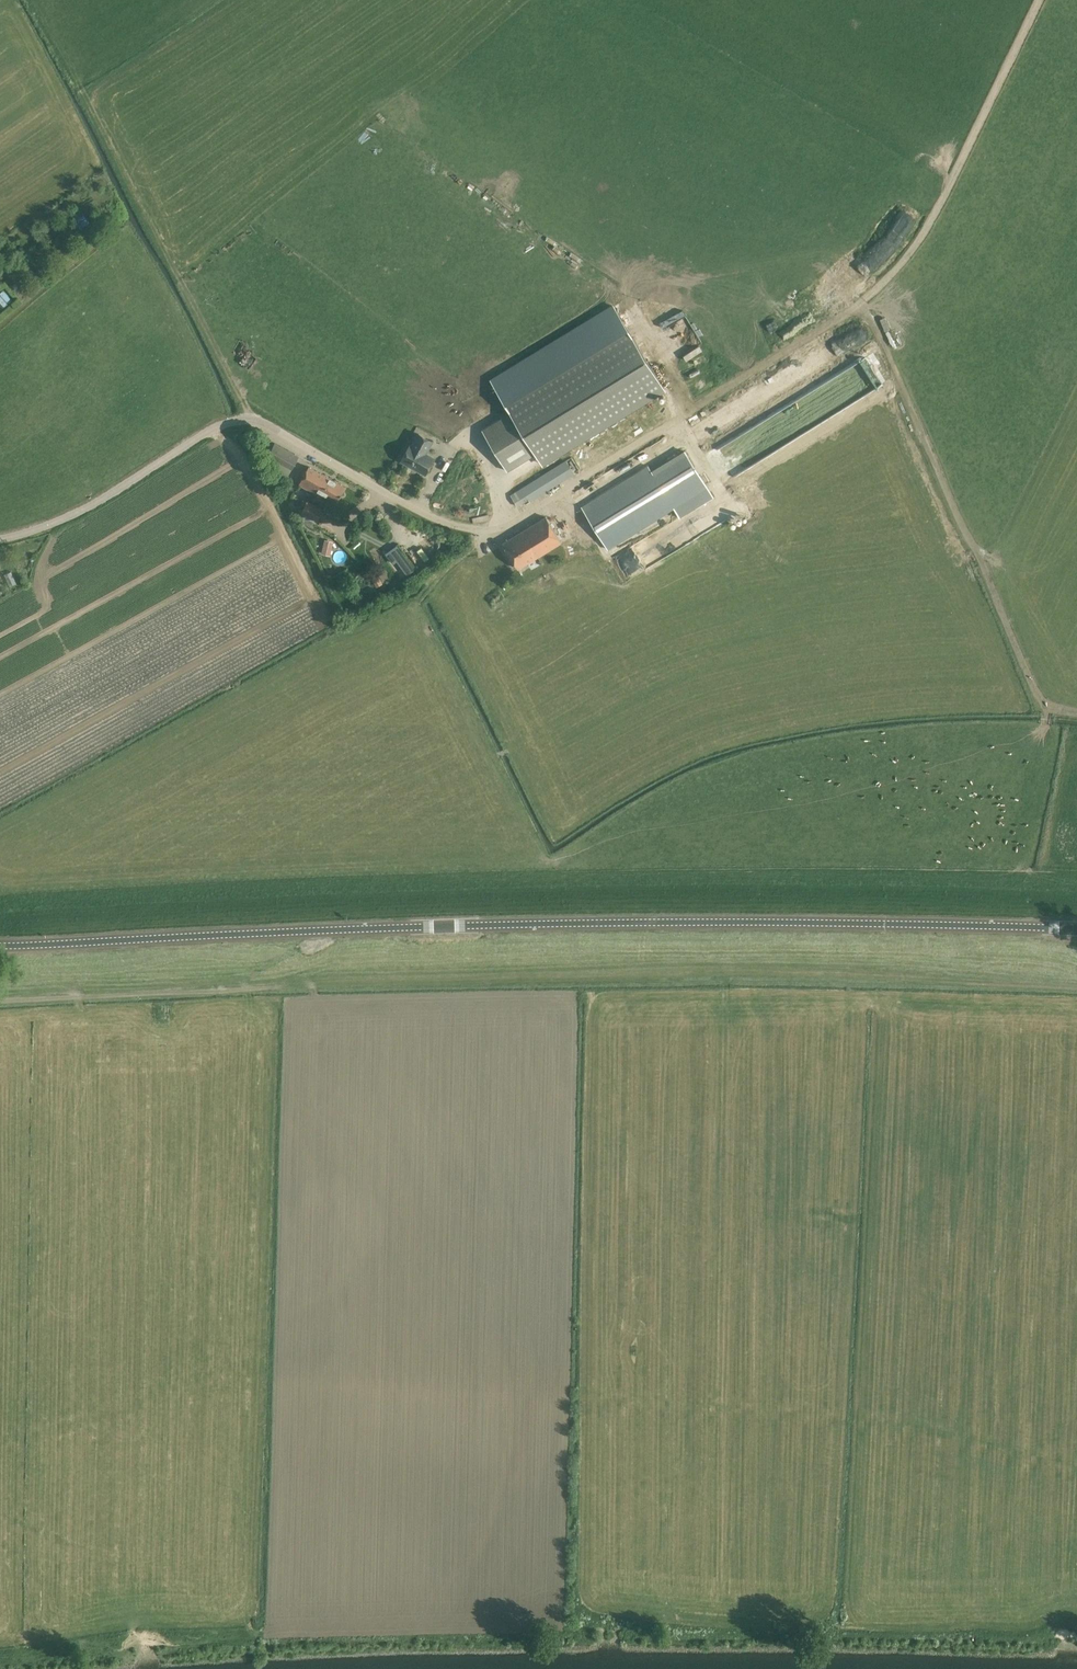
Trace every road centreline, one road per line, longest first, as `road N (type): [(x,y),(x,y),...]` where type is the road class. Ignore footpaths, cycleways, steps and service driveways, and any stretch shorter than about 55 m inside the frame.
road 1 (secondary): [(1076,931),(515,927),(0,944)]
road 2 (unclassified): [(496,532),(407,506),(262,422),(245,422),(213,431),(61,525),(0,543)]

